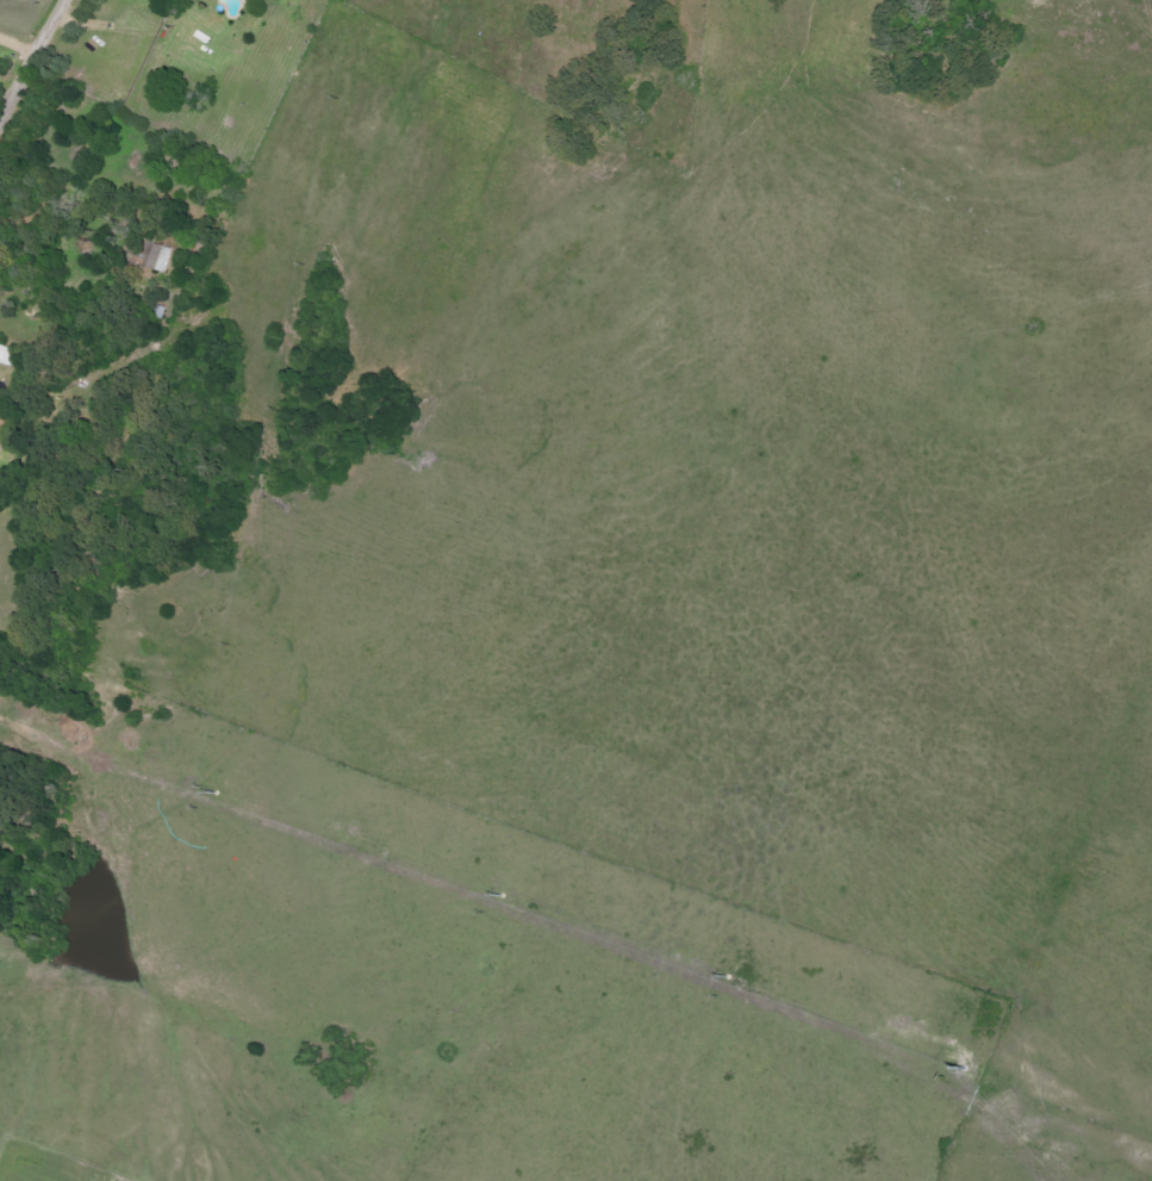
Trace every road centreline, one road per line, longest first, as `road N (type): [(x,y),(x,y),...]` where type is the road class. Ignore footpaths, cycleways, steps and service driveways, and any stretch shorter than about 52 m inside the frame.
road 1 (residential): [(464,1180),(730,583)]
road 2 (residential): [(857,1180),(1123,626)]
road 3 (residential): [(0,132),(71,0)]

